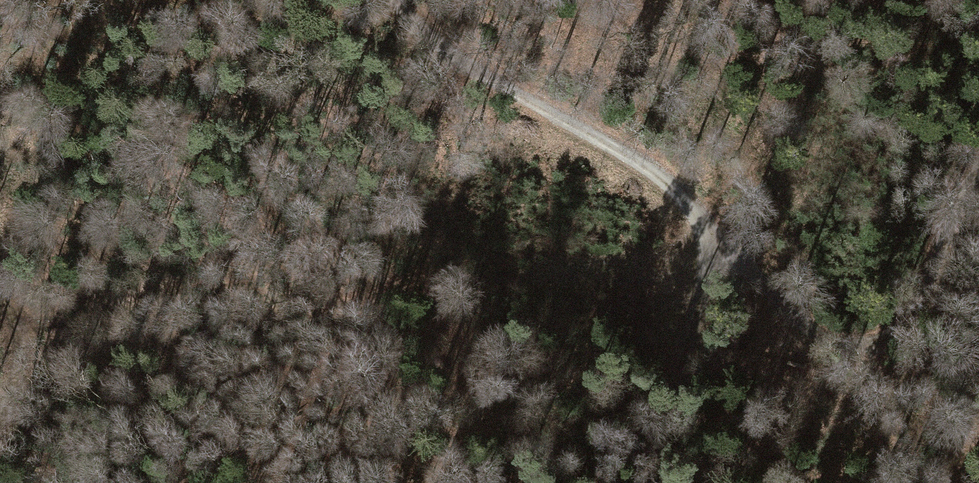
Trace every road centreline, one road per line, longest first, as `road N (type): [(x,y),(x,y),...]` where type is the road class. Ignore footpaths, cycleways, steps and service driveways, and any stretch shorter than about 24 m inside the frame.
road 1 (track): [(392,0),(452,60),(658,184),(789,317),(838,348),(881,331),(920,292),(978,164)]
road 2 (track): [(651,482),(666,376),(697,316),(702,231)]
road 3 (track): [(0,292),(16,327),(0,408)]

